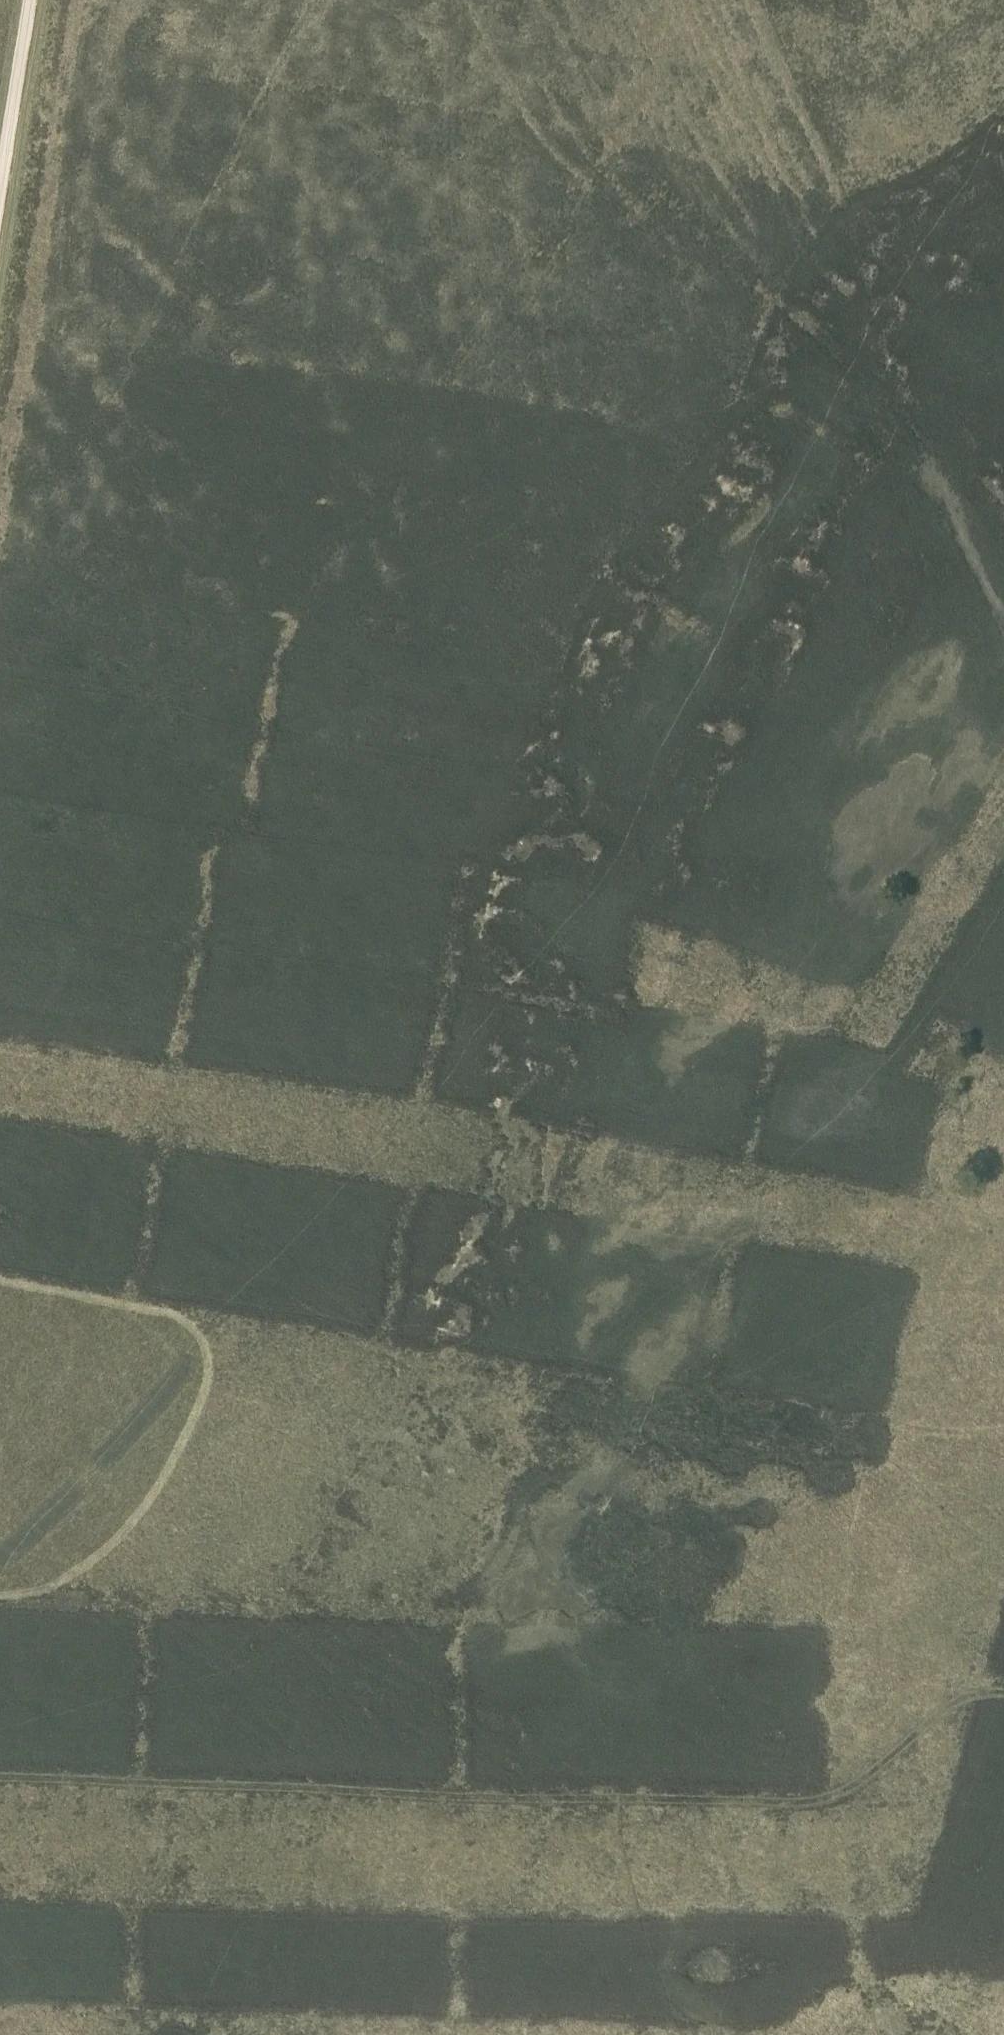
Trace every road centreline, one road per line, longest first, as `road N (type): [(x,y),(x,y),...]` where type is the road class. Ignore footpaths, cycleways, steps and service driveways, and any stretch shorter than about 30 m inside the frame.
road 1 (track): [(0,1782),(571,1807),(805,1808),(841,1802),(972,1694),(1003,1693)]
road 2 (track): [(0,224),(34,0)]

